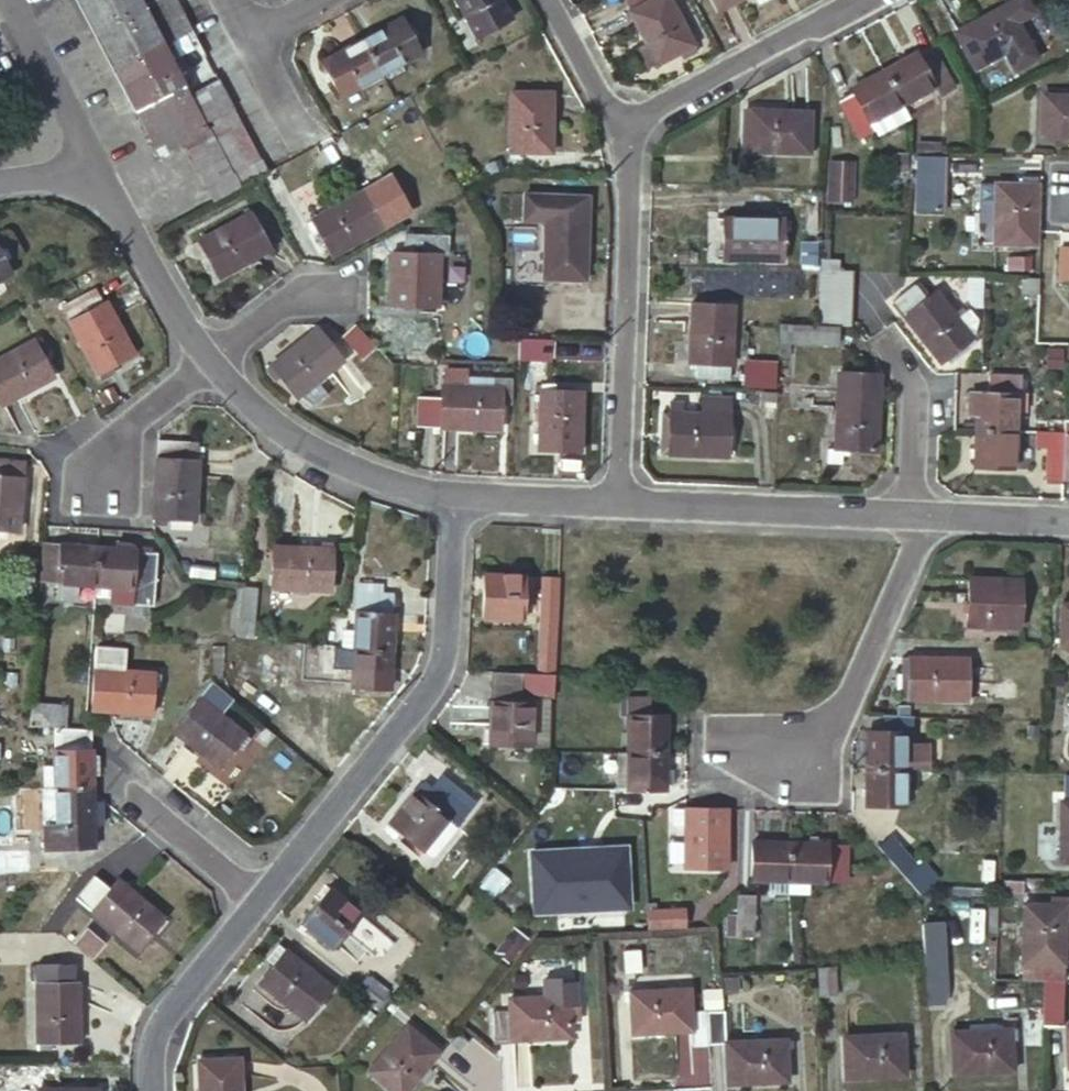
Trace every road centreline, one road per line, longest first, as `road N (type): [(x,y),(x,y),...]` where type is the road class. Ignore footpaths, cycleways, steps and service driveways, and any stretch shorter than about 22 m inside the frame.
road 1 (residential): [(258,899),(443,672),(459,496)]
road 2 (residential): [(623,126),(630,183),(620,499)]
road 3 (residential): [(929,513),(822,756),(753,754)]
road 4 (residential): [(202,352),(274,423),(384,479),(459,496)]
road 5 (residential): [(620,499),(908,512)]
road 6 (residential): [(857,0),(623,126)]
road 7 (residential): [(153,1090),(153,1041),(170,1006),(258,899)]
road 8 (residential): [(94,168),(202,352)]
road 9 (residential): [(99,502),(102,444),(202,352)]
road 10 (residential): [(9,0),(94,168)]
road 11 (unclassified): [(258,899),(116,776)]
road 12 (residential): [(879,341),(914,392),(908,512)]
road 13 (residential): [(202,352),(303,287),(349,293)]
road 14 (residential): [(459,496),(620,499)]
road 15 (residential): [(551,0),(623,126)]
road 16 (residential): [(929,513),(1068,519)]
road 17 (residential): [(248,34),(309,149)]

